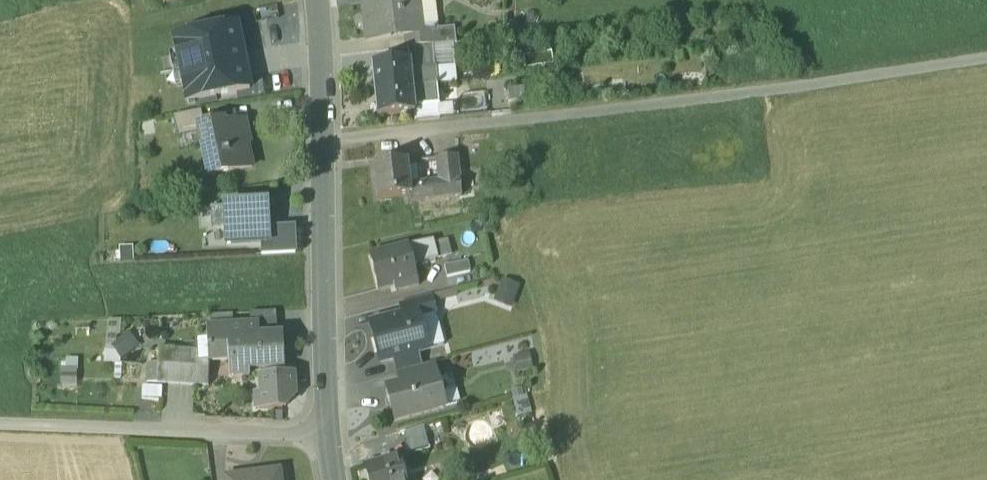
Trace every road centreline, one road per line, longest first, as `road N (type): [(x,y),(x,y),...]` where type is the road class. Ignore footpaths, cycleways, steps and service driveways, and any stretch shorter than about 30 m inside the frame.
road 1 (tertiary): [(337,479),(329,440),(316,0)]
road 2 (track): [(986,65),(532,122)]
road 3 (track): [(329,440),(0,427)]

